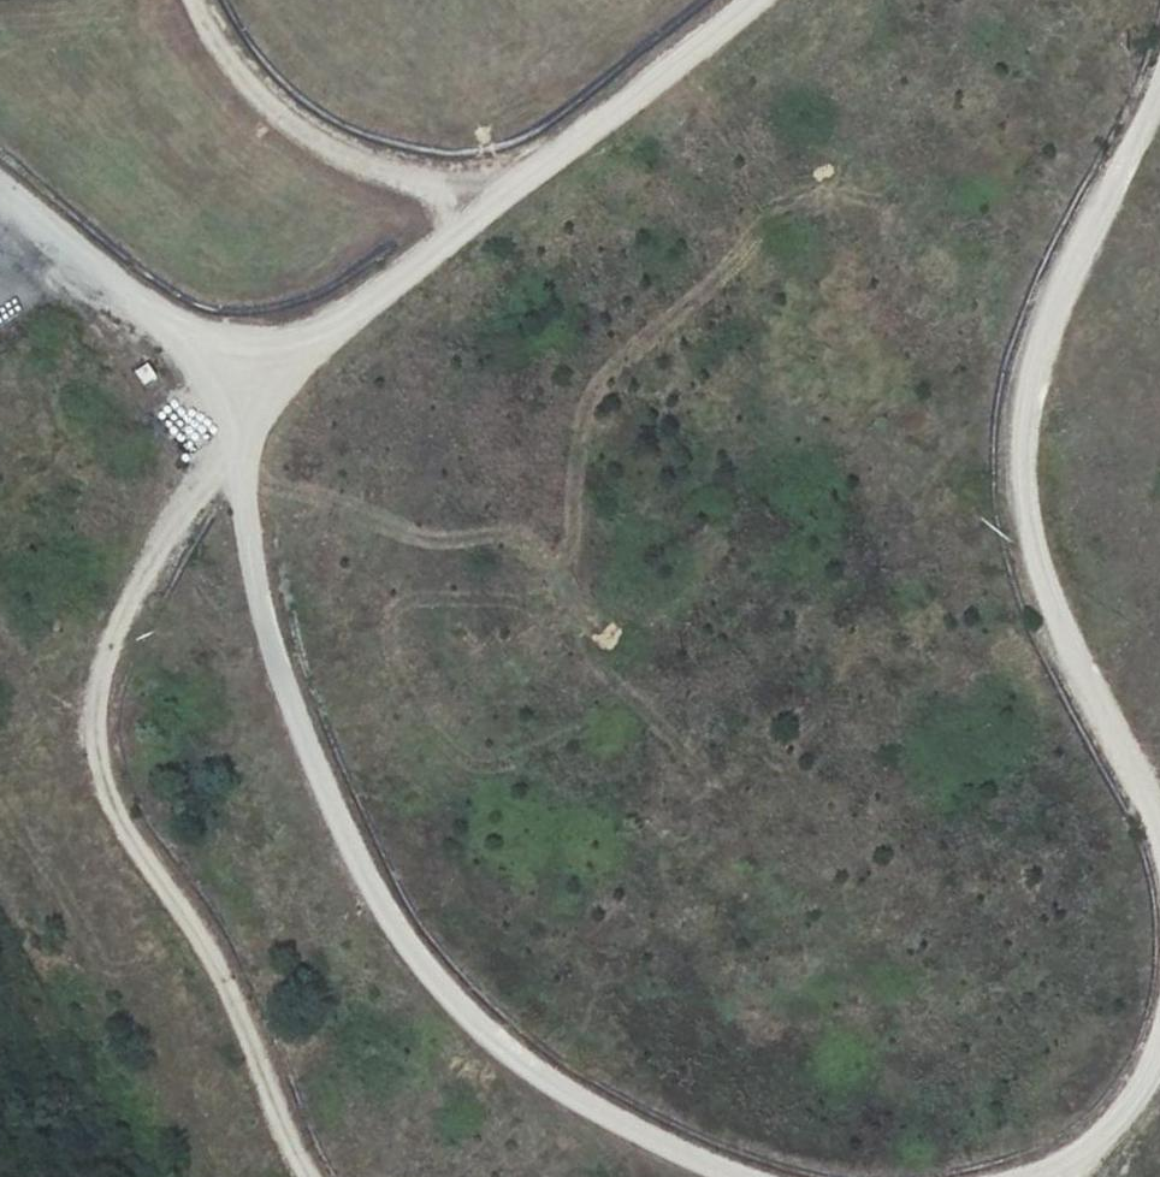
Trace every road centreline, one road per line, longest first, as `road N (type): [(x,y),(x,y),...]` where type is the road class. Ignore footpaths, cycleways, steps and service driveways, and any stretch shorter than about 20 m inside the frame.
road 1 (track): [(736,0),(233,401),(128,620),(95,739),(219,957),(309,1176)]
road 2 (track): [(0,198),(233,401),(263,615),(358,861),(480,1026),(643,1130),(757,1176)]
road 3 (track): [(1159,855),(1139,776),(1057,626),(1015,493),(1020,358),(1159,83)]
road 4 (track): [(511,179),(383,175),(274,103),(199,0)]
road 5 (track): [(1078,1176),(1159,1004)]

